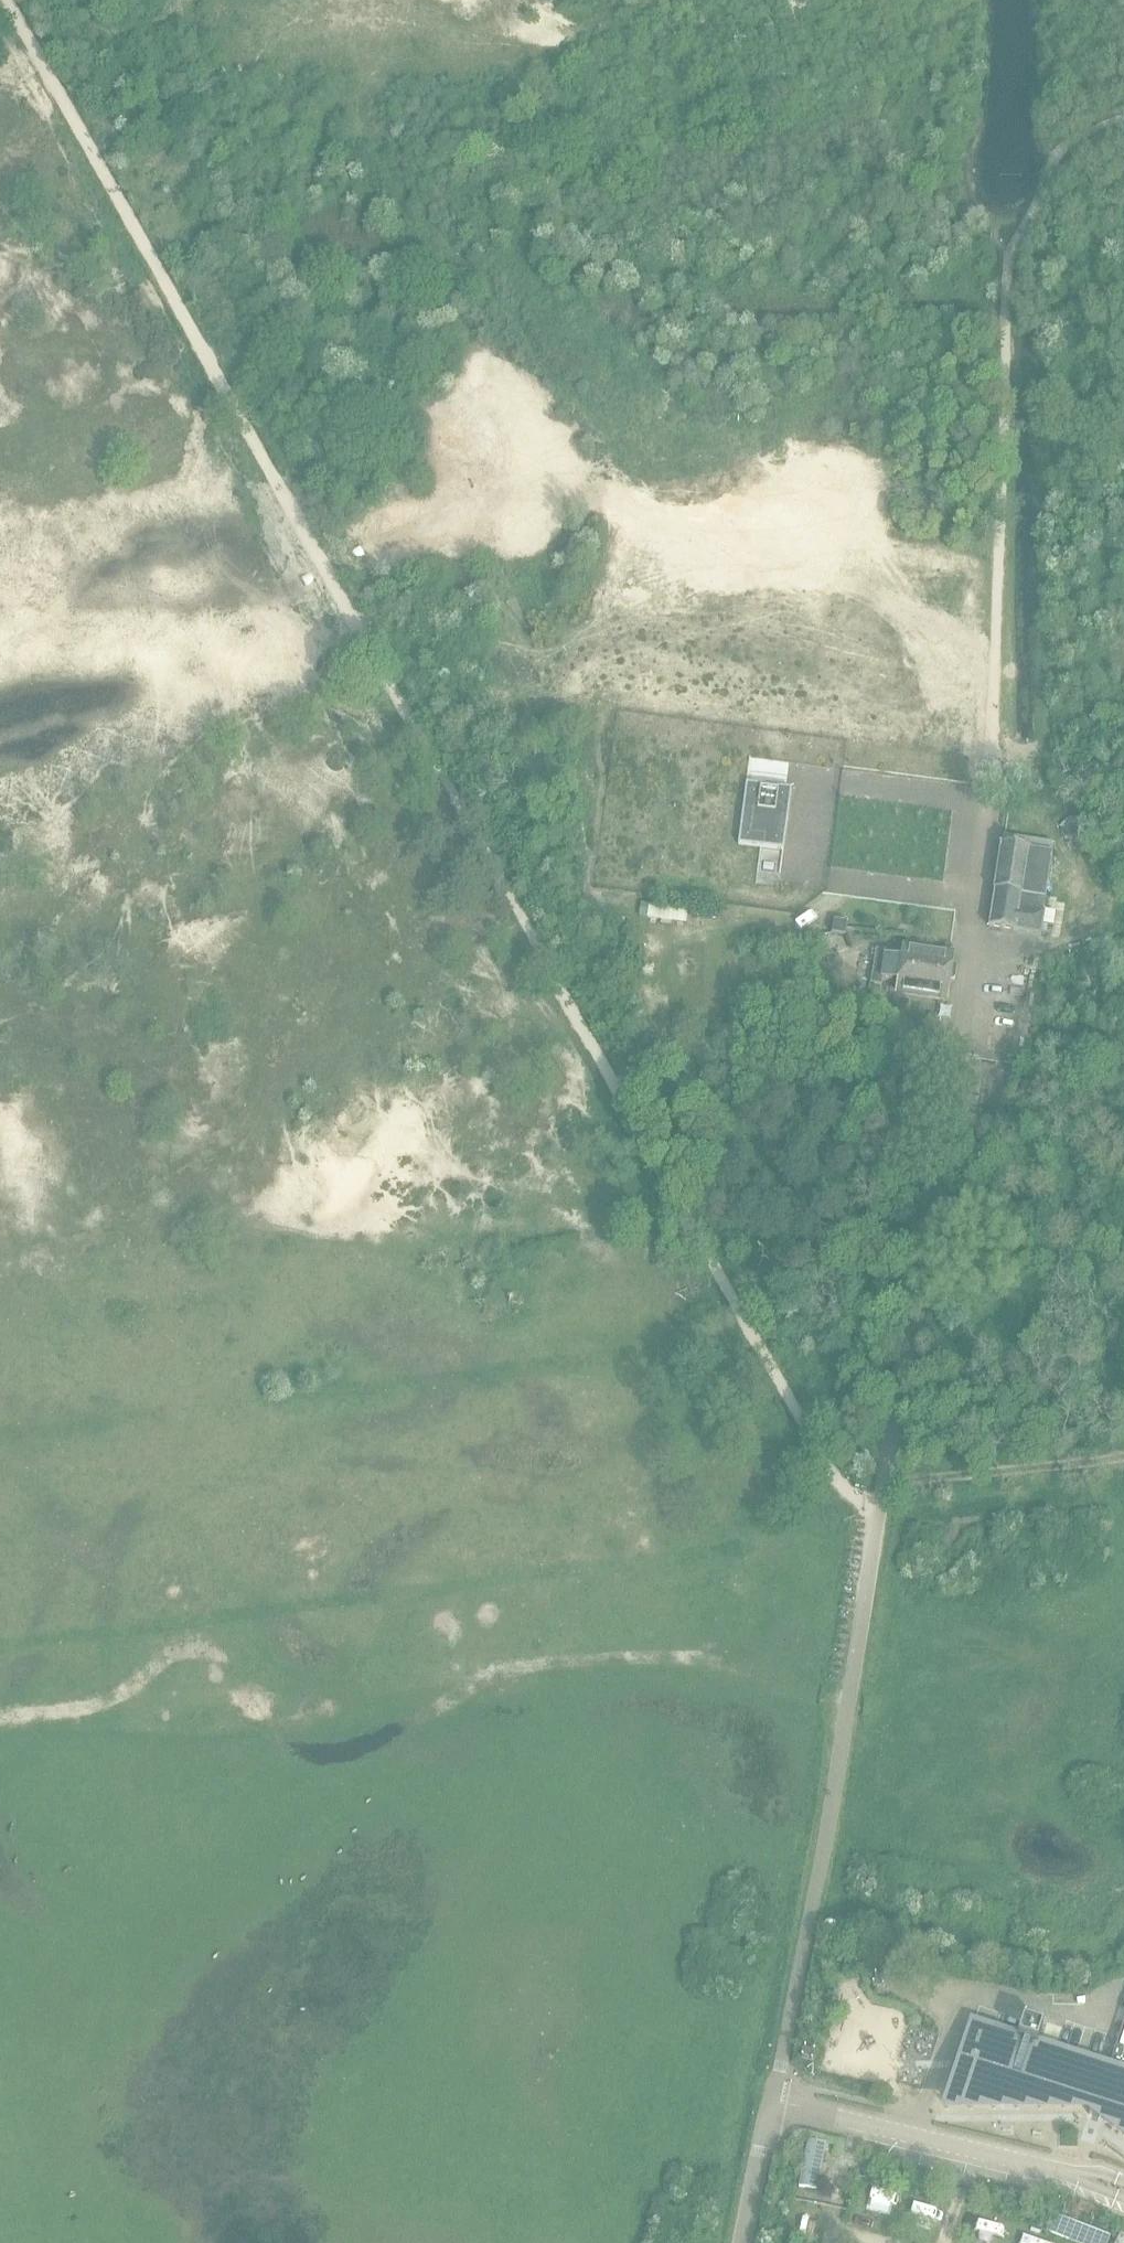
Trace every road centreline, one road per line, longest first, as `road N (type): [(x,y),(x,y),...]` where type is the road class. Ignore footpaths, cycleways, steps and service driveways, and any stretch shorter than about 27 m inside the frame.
road 1 (track): [(888,1484),(1123,1459)]

